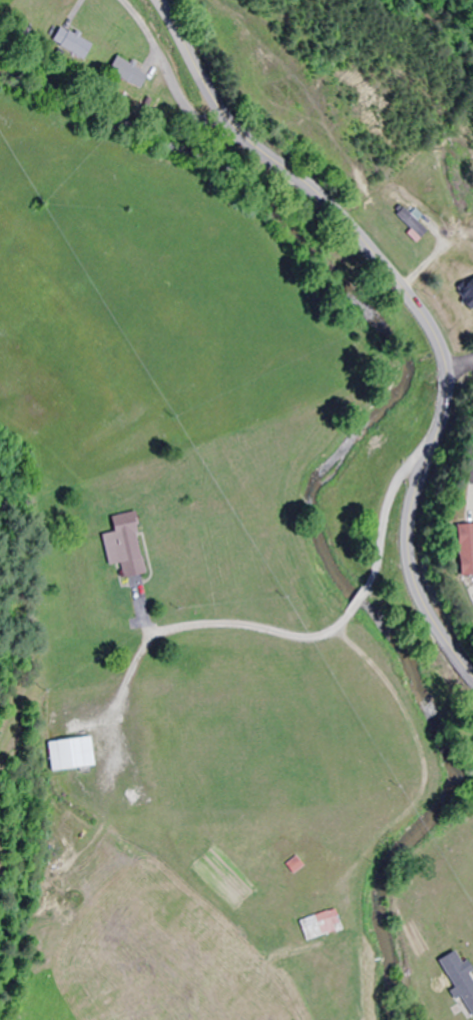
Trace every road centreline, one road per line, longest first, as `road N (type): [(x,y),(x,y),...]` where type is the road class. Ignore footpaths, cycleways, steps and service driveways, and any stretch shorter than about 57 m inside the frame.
road 1 (tertiary): [(472,677),(430,615),(411,558),(411,515),(445,415),(447,384),(428,324),(343,219),(230,119),(158,0)]
road 2 (residential): [(258,147),(148,196),(32,301)]
road 3 (residential): [(312,191),(472,127)]

